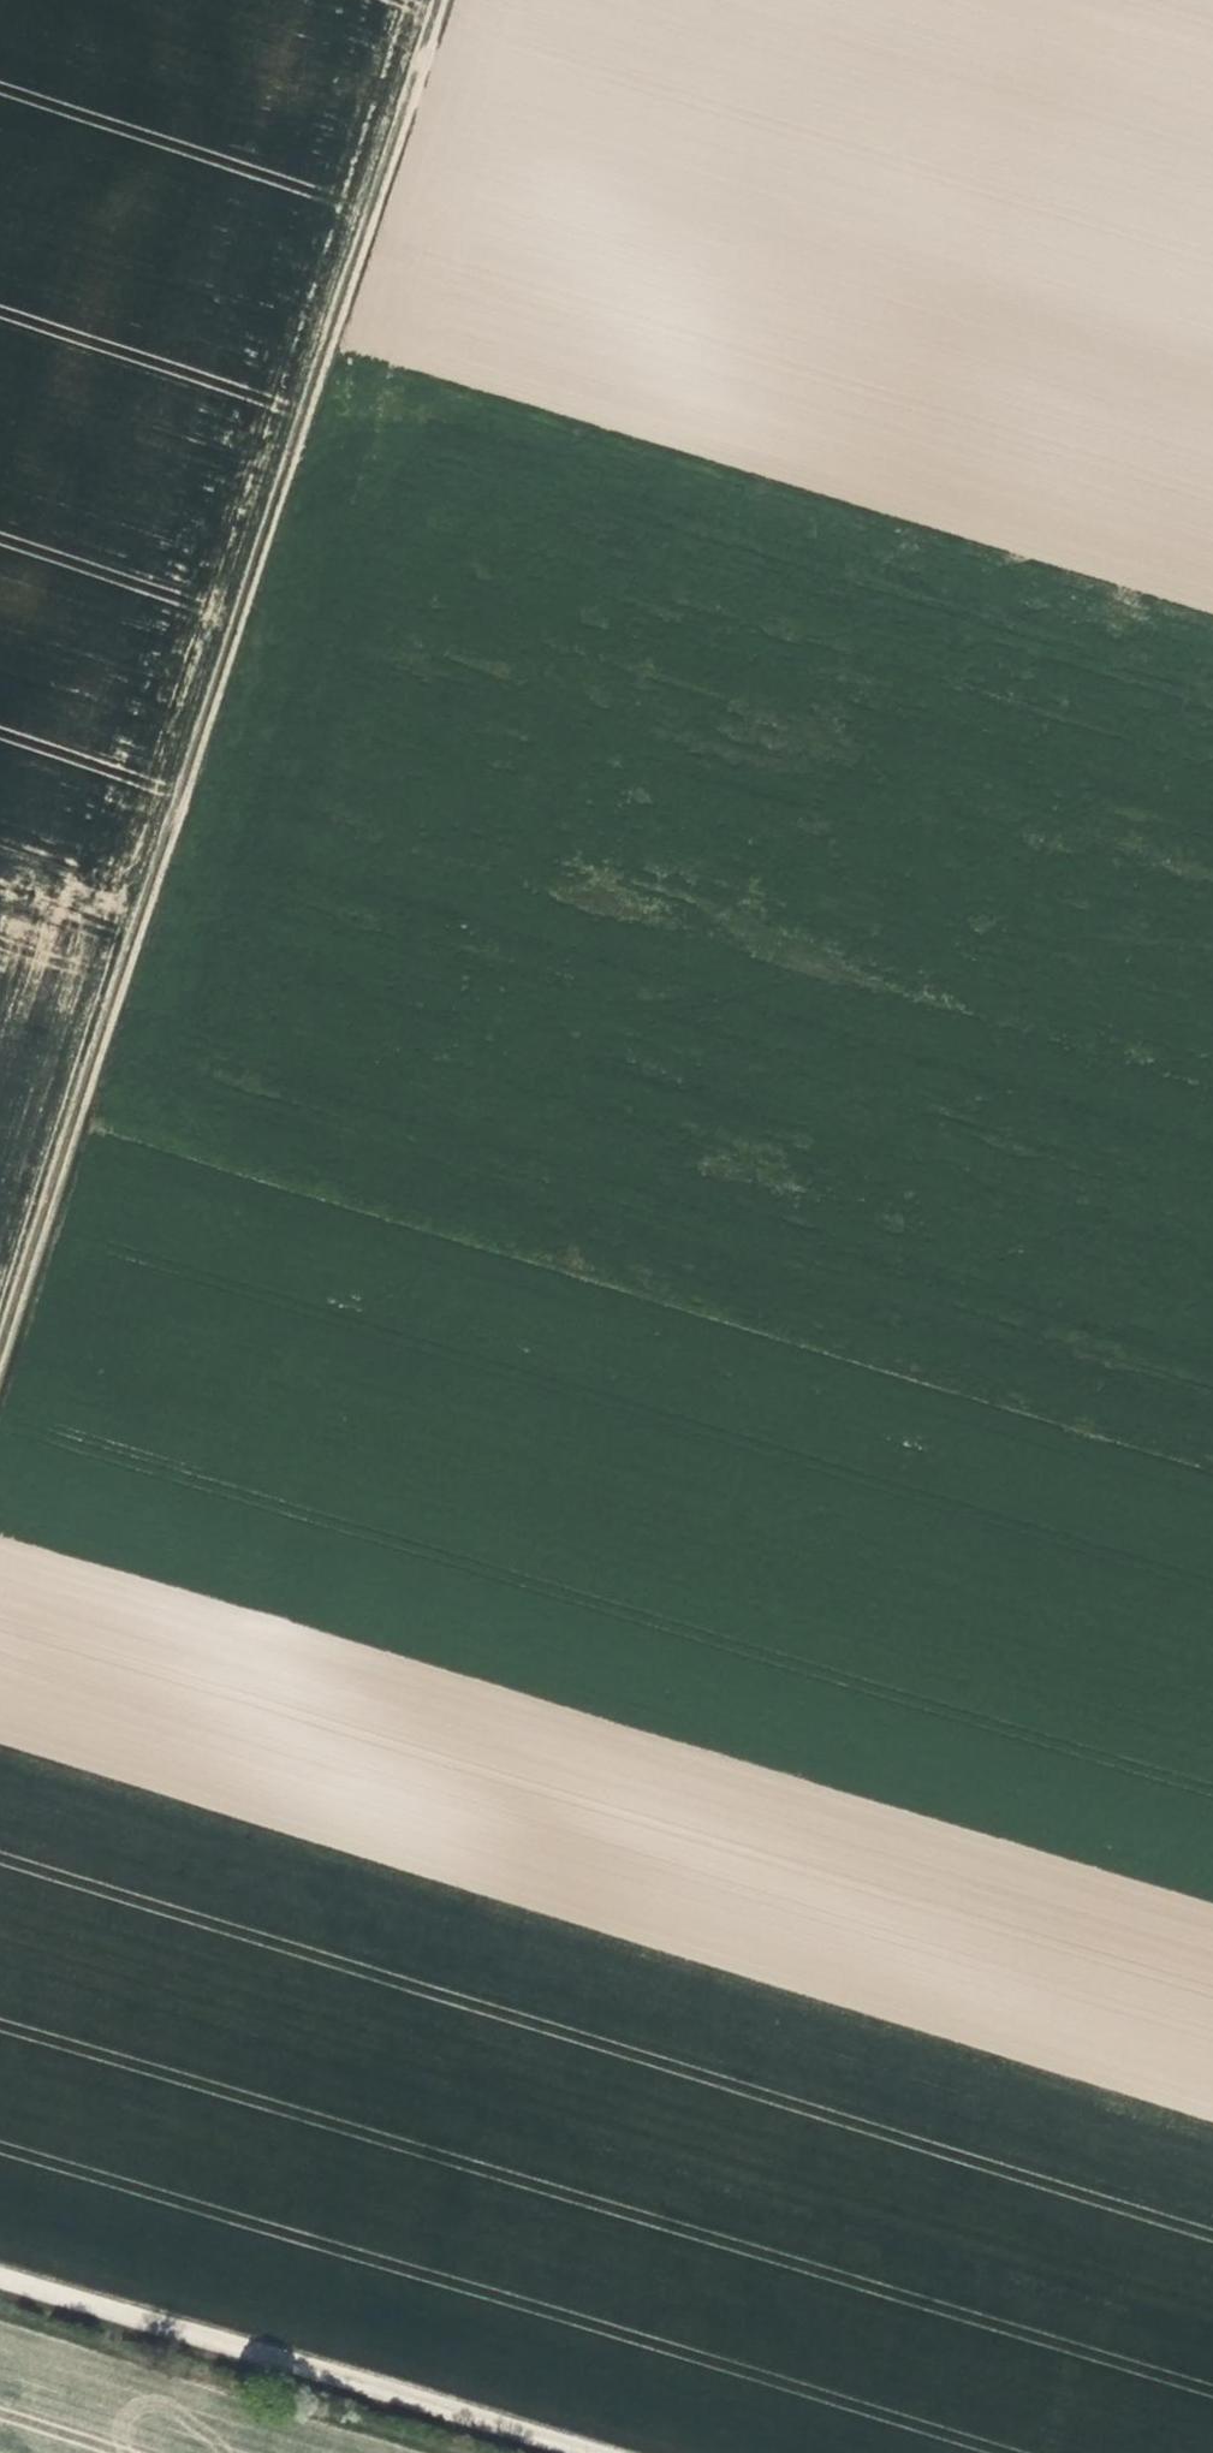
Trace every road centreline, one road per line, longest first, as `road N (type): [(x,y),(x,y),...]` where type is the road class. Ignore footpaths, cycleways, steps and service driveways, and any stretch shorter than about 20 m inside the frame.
road 1 (track): [(0,1354),(434,0)]
road 2 (track): [(580,2452),(0,2279)]

